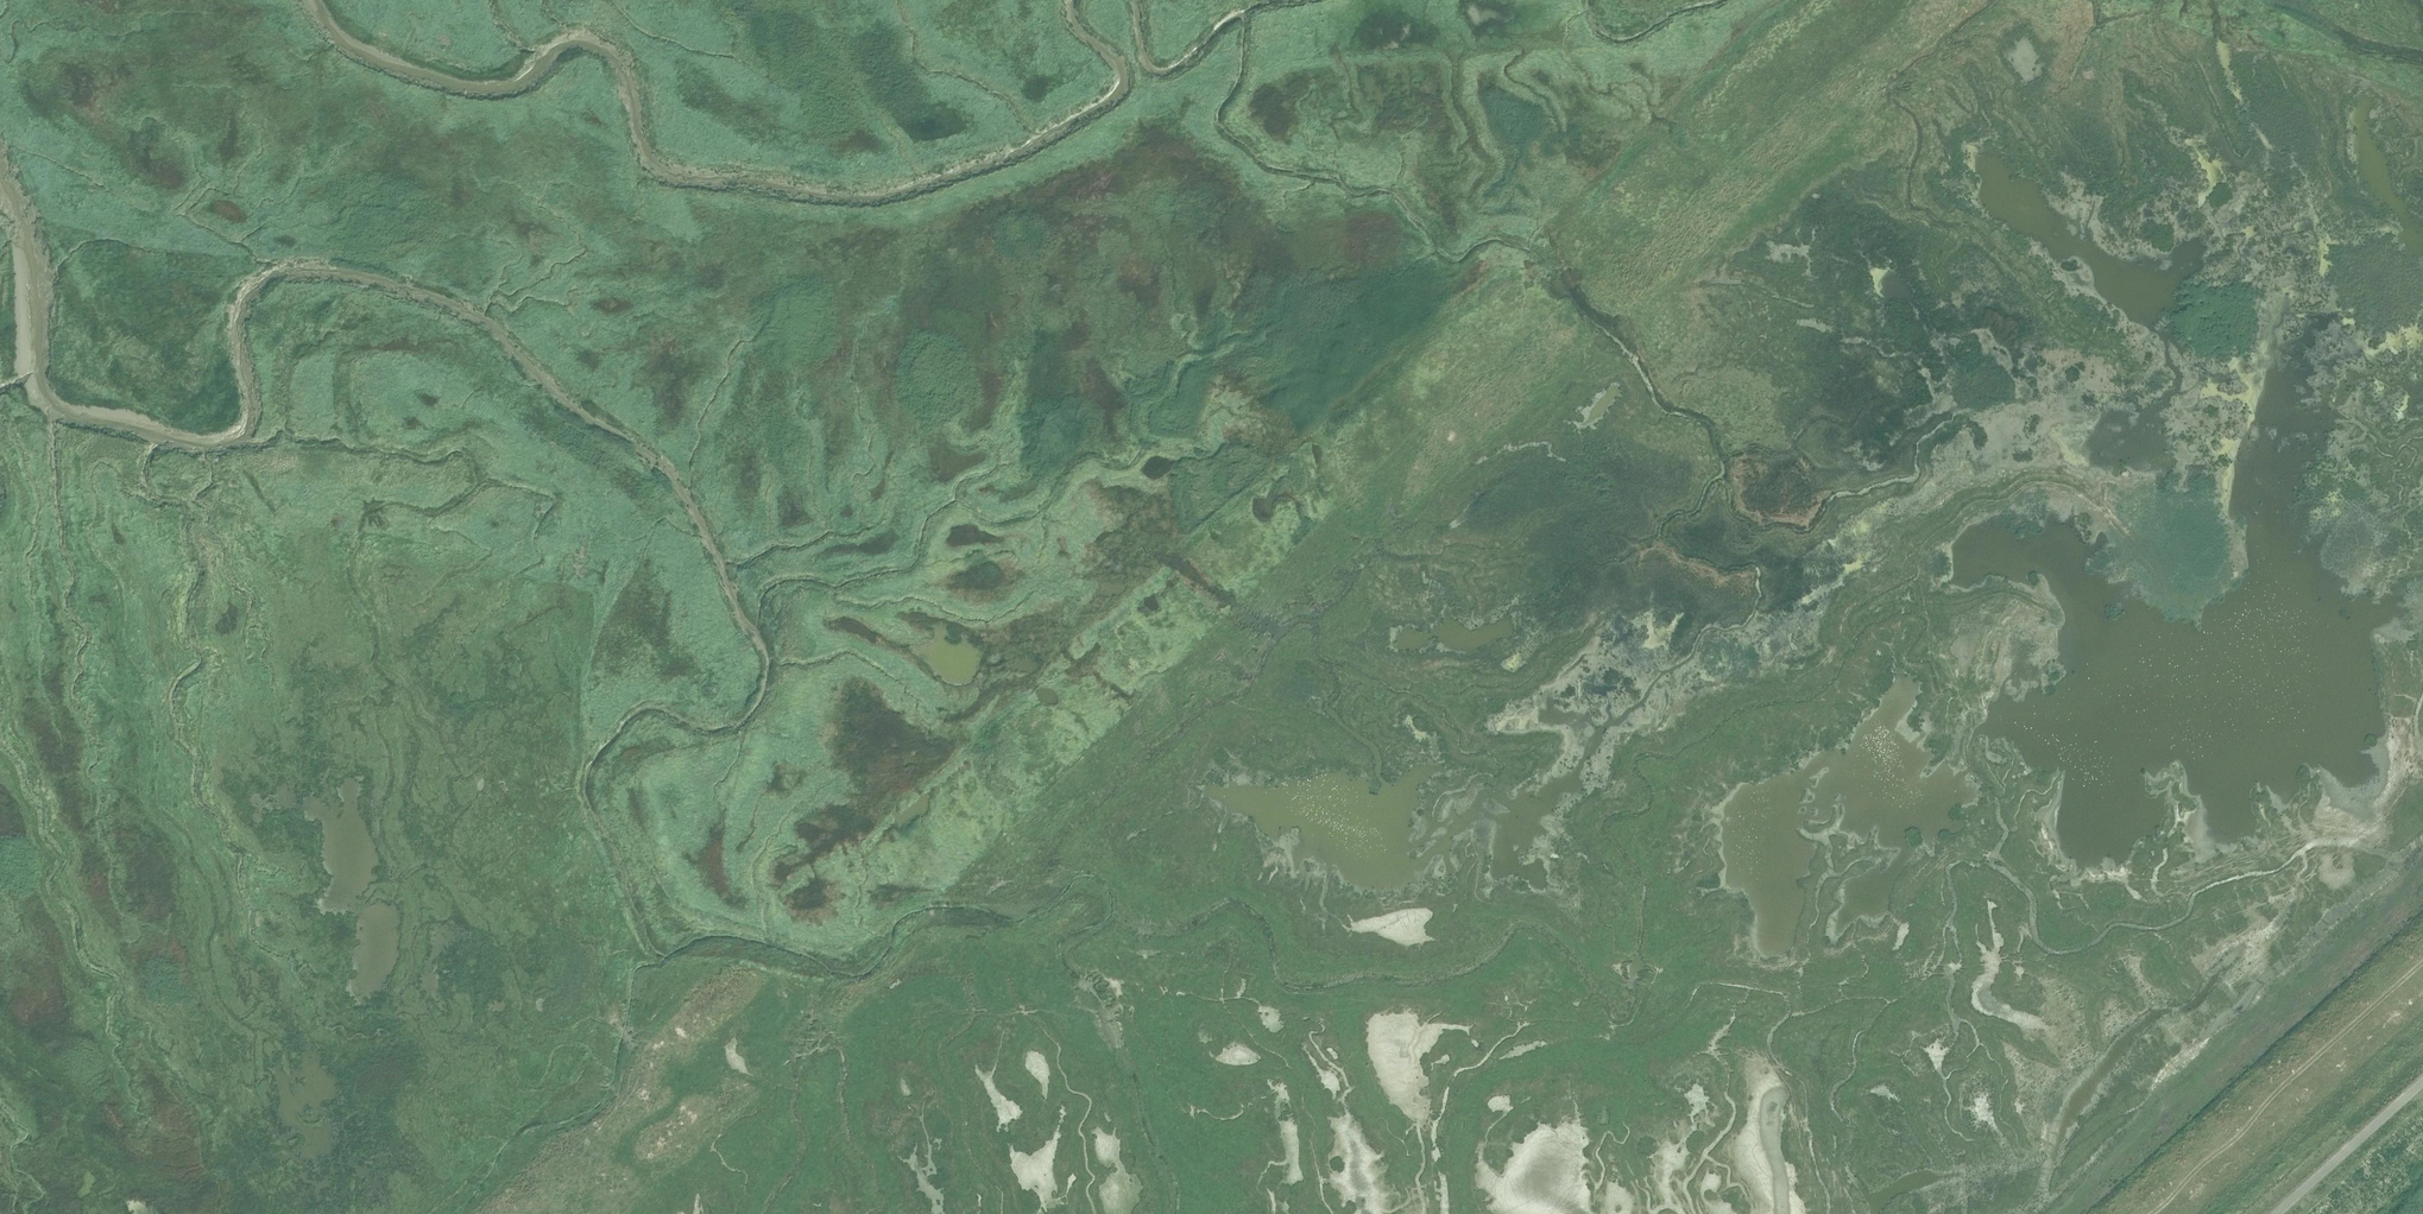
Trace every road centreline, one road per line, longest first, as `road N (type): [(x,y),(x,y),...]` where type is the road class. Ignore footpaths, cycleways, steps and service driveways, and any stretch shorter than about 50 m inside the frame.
road 1 (track): [(2115,1213),(2422,938)]

